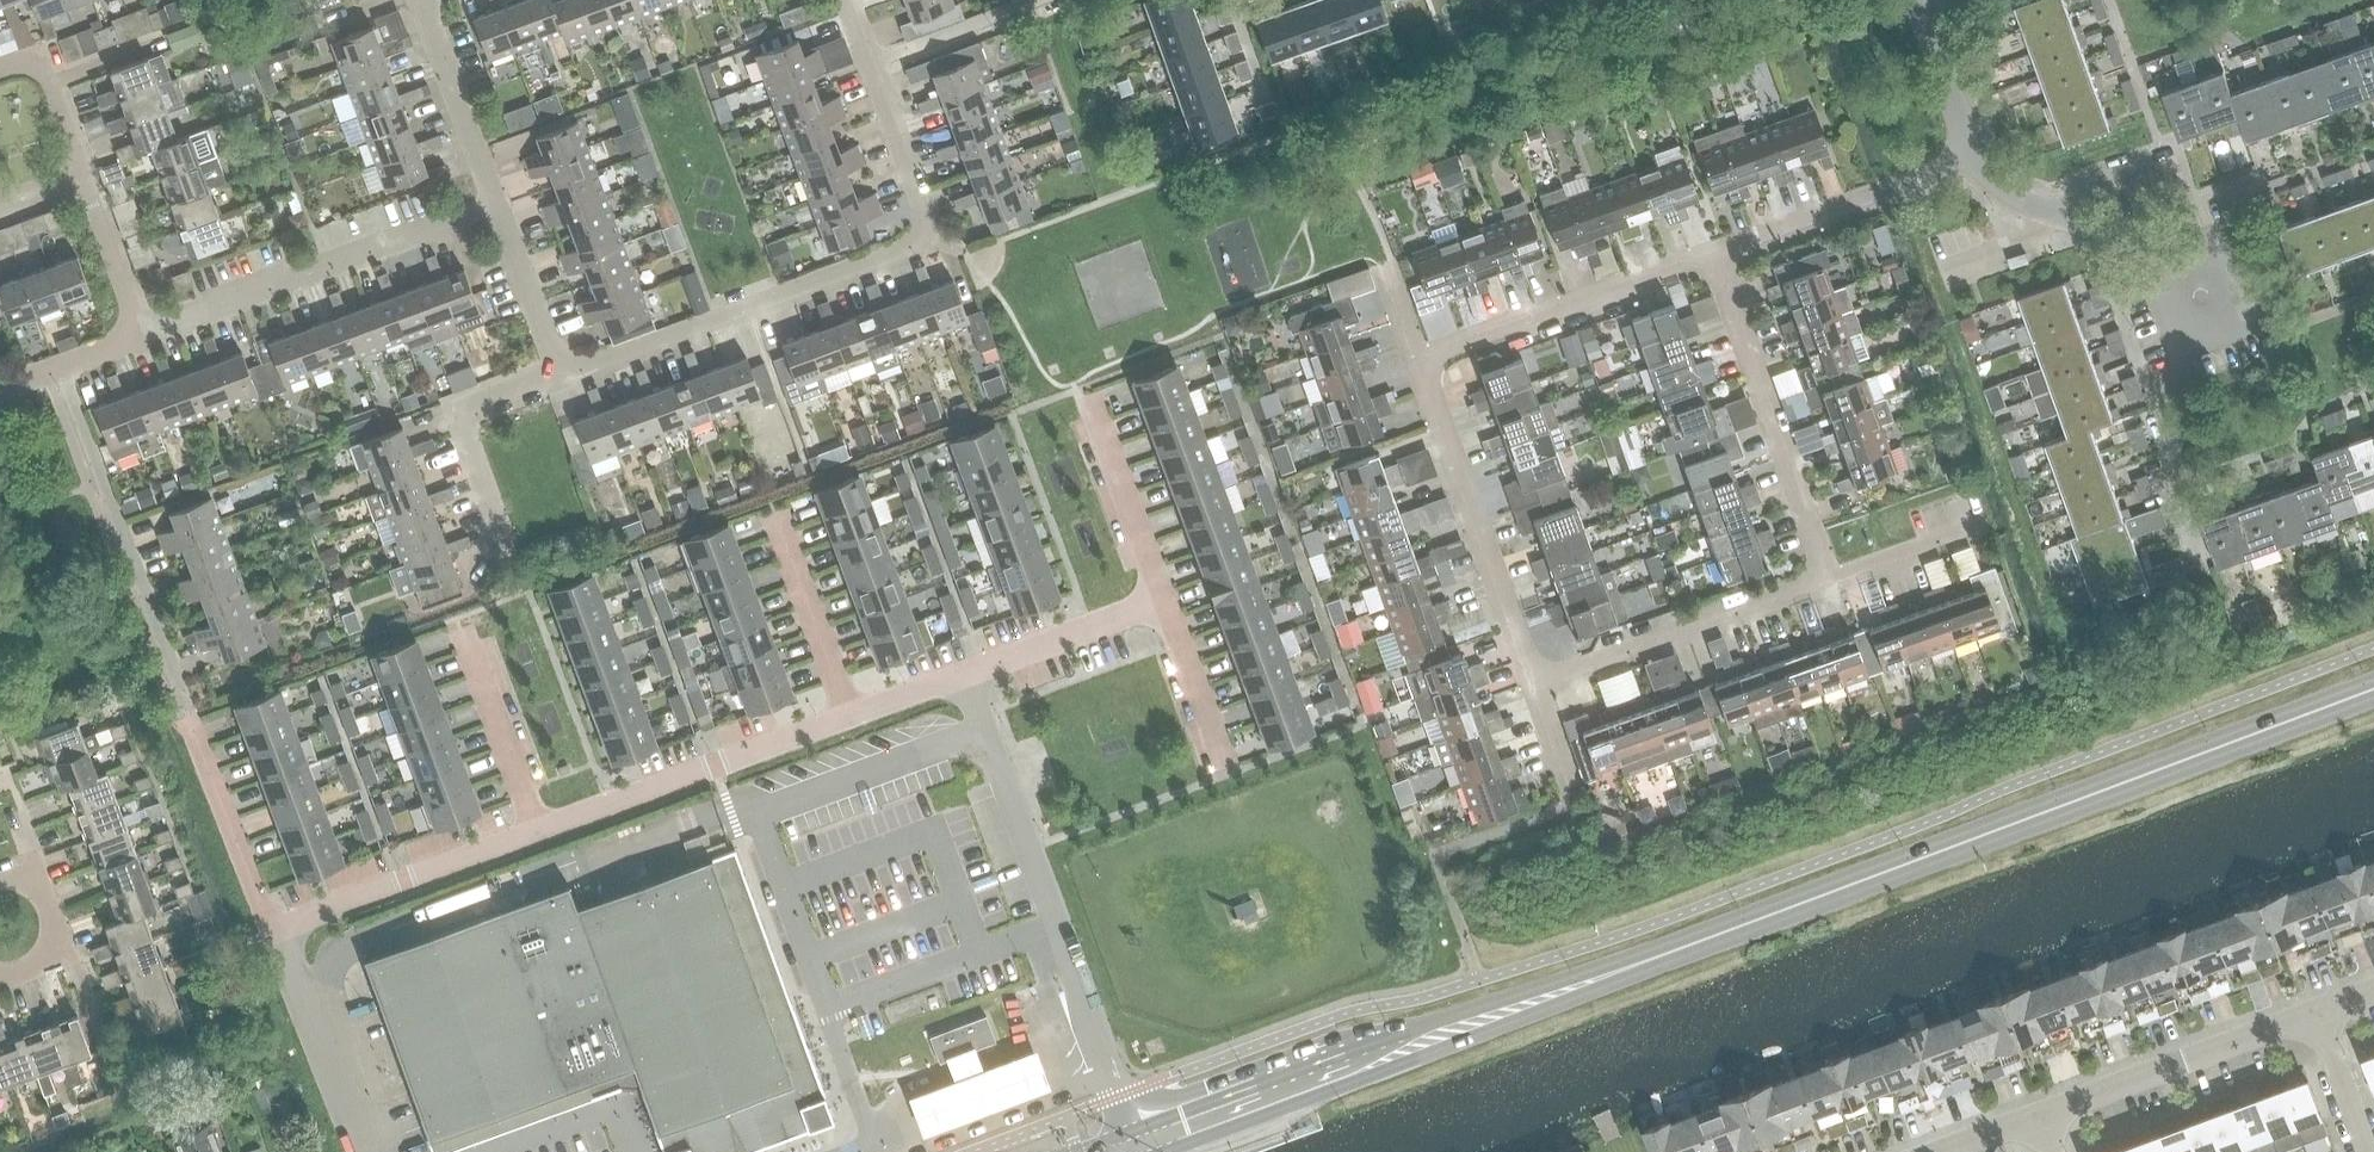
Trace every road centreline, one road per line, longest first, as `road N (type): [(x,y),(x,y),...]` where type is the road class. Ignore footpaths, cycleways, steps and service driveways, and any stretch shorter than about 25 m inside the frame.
road 1 (primary): [(1127,1148),(2373,685)]
road 2 (residential): [(844,0),(926,229),(917,244),(558,373)]
road 3 (unclassified): [(1127,1148),(1118,1097),(961,676)]
road 4 (residential): [(558,373),(428,0)]
road 5 (residential): [(58,367),(188,713)]
road 6 (residential): [(1825,579),(1713,251)]
road 7 (residential): [(1529,687),(1415,361)]
road 8 (residential): [(532,832),(848,717)]
road 9 (residential): [(140,334),(449,221)]
road 10 (residential): [(1415,361),(1713,251)]
road 11 (residential): [(1529,687),(1825,579)]
road 12 (residential): [(2040,1120),(2317,1016)]
road 13 (residential): [(2226,279),(2048,216),(1973,157)]
road 14 (residential): [(272,927),(532,832)]
road 15 (residential): [(1713,251),(1973,157)]
road 16 (residential): [(140,334),(49,80)]
road 17 (residential): [(558,373),(465,408),(460,432),(504,549)]
road 18 (unclassified): [(272,927),(359,1151)]
road 19 (residential): [(188,723),(272,927)]
road 20 (residential): [(848,717),(775,516)]
road 21 (residential): [(1089,402),(1160,603)]
road 22 (residential): [(961,676),(1160,603)]
road 23 (residential): [(532,832),(462,635)]
road 24 (residential): [(1160,603),(1219,763)]
road 25 (residential): [(1825,579),(1985,525)]
road 26 (residential): [(1973,157),(1919,0)]
road 27 (residential): [(2367,1151),(2317,1016)]

